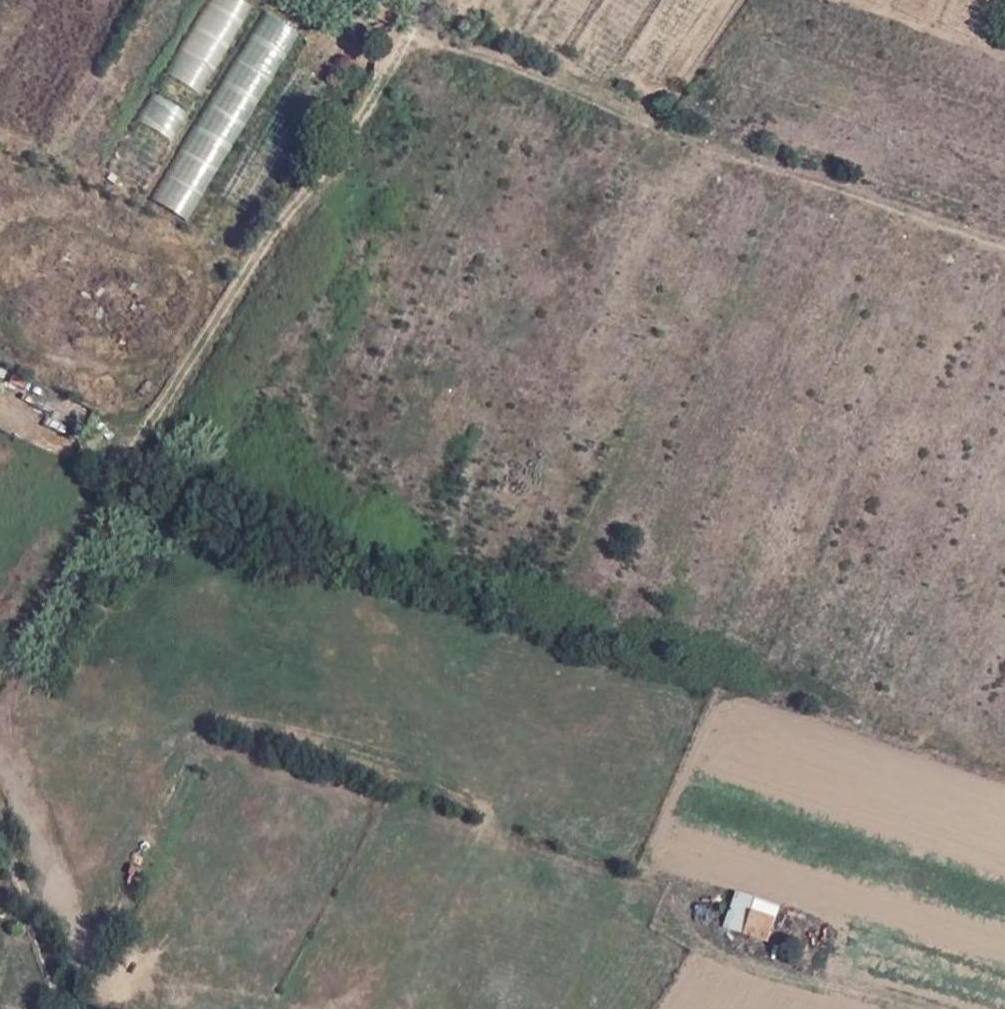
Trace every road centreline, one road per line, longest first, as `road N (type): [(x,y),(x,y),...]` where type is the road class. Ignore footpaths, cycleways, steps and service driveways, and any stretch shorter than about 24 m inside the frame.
road 1 (track): [(0,670),(255,249),(403,54),(429,0)]
road 2 (track): [(64,1008),(0,825)]

